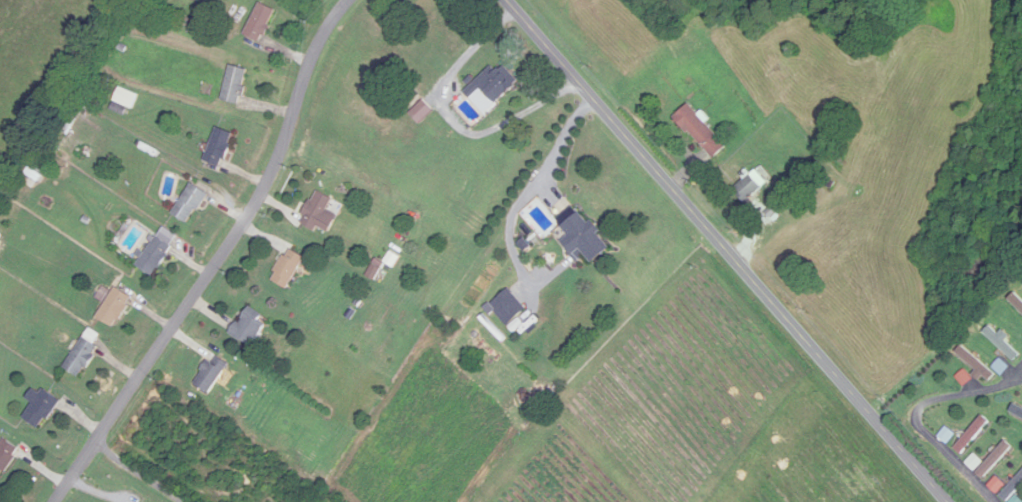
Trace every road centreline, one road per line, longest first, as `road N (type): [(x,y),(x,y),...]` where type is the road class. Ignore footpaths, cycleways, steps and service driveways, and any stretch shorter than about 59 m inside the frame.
road 1 (tertiary): [(947,501),(506,0)]
road 2 (residential): [(353,0),(323,41),(253,211),(56,501)]

